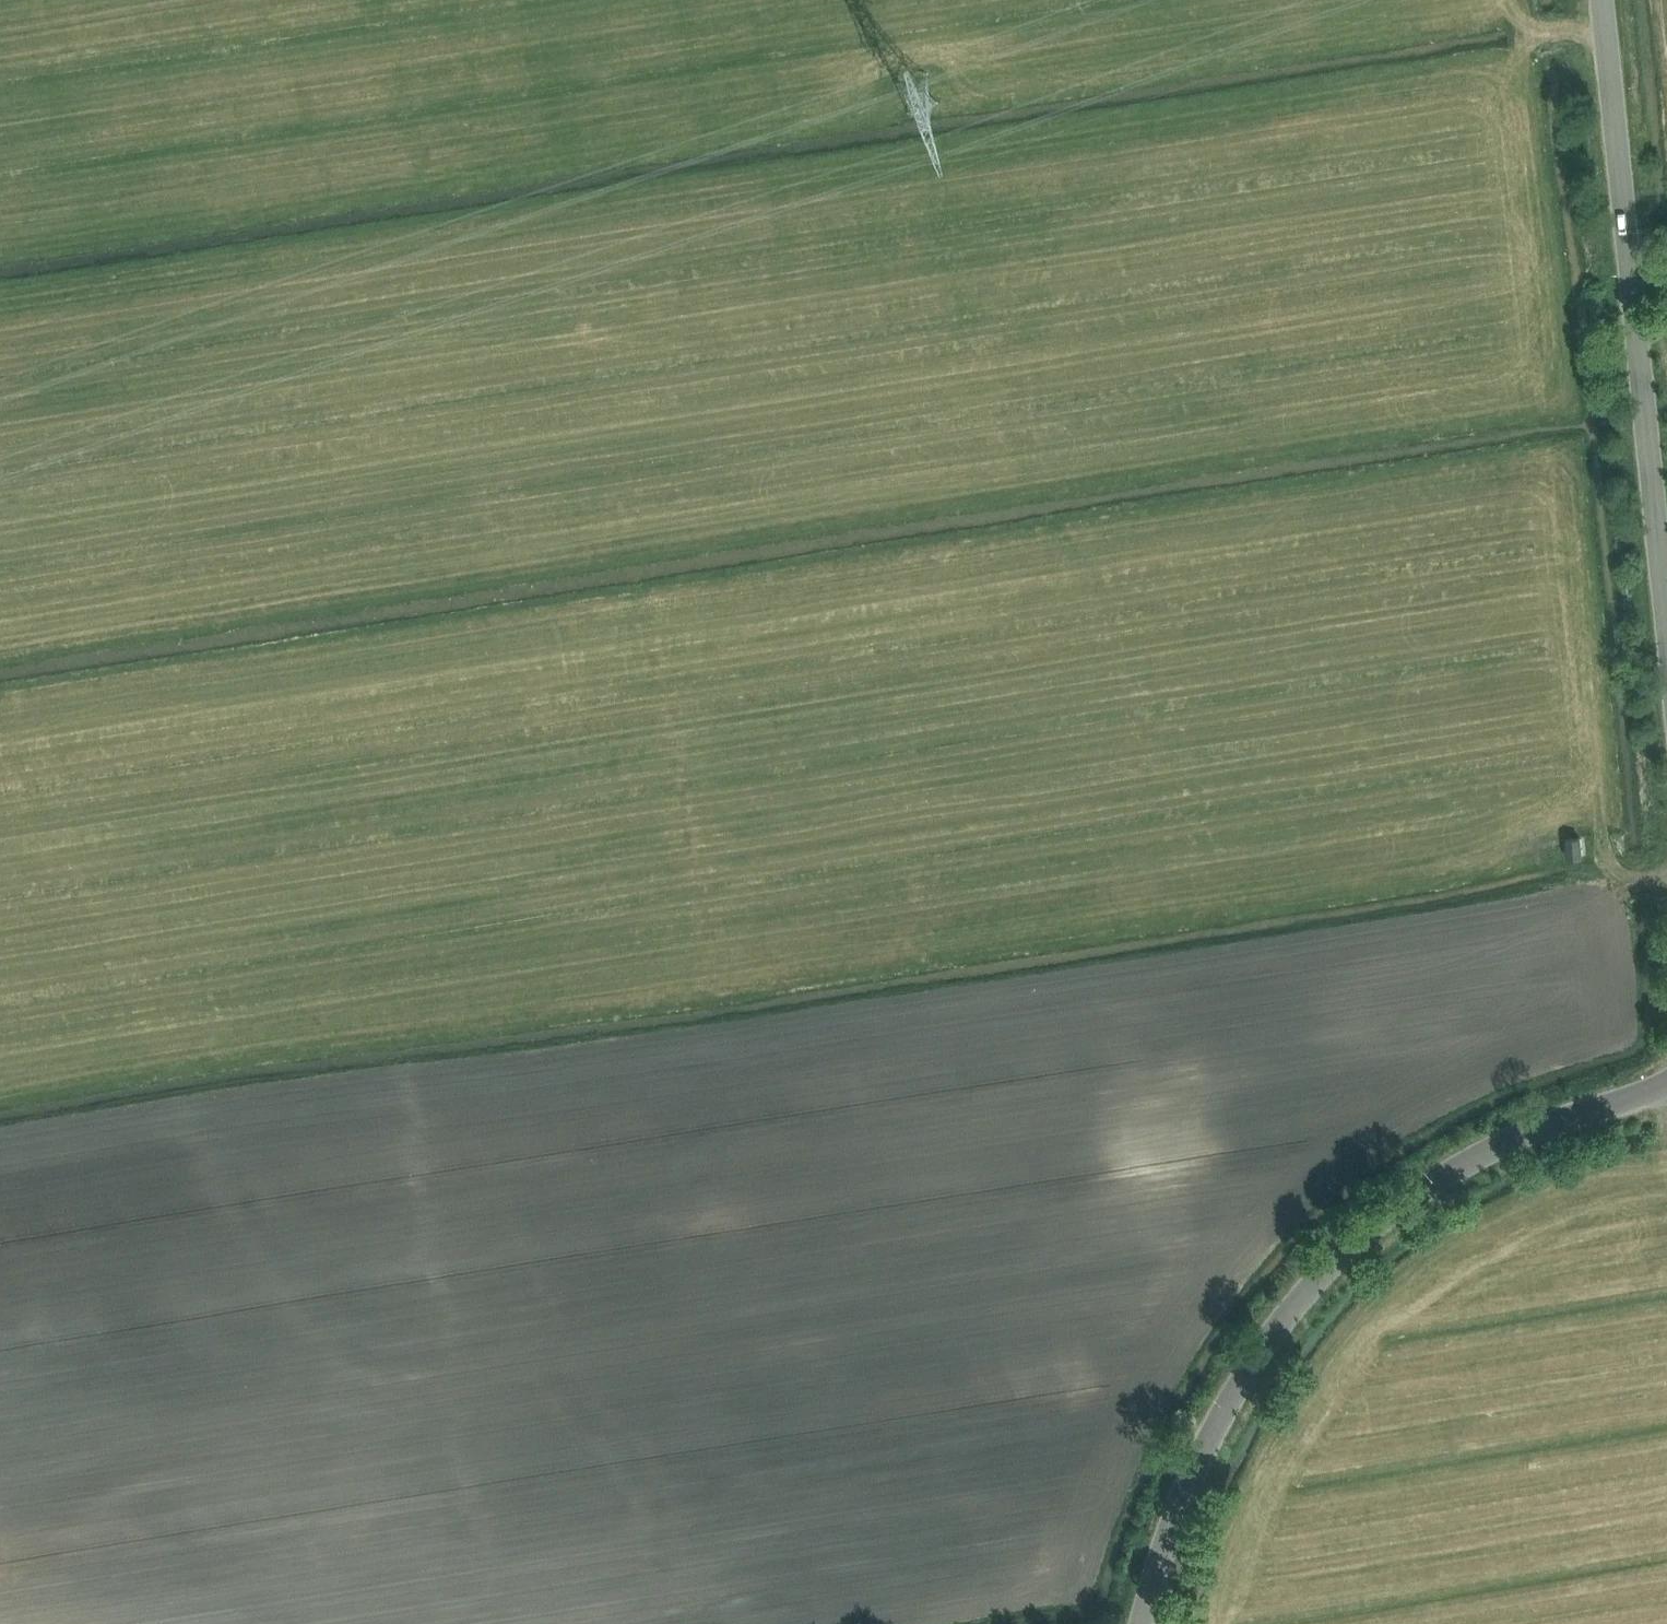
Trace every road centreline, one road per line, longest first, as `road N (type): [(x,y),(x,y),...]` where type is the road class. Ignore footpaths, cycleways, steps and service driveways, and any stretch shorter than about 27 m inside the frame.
road 1 (tertiary): [(1141,1623),(1178,1501),(1268,1343),(1323,1273),(1383,1215),(1456,1168),(1666,1081)]
road 2 (tertiary): [(1666,583),(1637,266)]
road 3 (tertiary): [(1637,266),(1605,0)]

